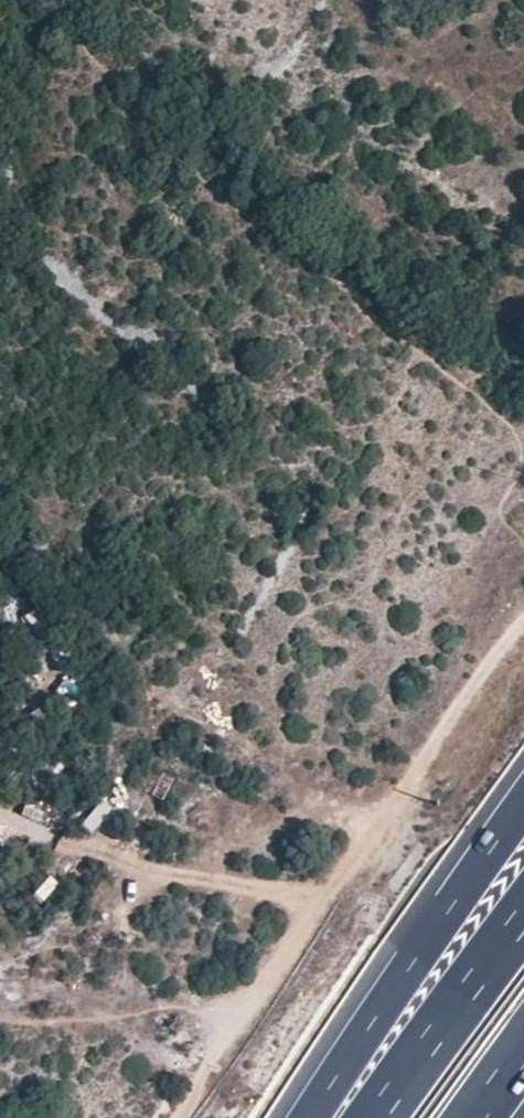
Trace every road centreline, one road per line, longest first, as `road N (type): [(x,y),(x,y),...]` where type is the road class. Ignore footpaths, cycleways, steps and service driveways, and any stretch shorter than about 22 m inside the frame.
road 1 (track): [(163,1117),(298,931),(392,833),(523,646)]
road 2 (motorway): [(523,808),(325,1117)]
road 3 (motorway): [(523,918),(376,1117)]
road 4 (track): [(0,1029),(242,1006)]

